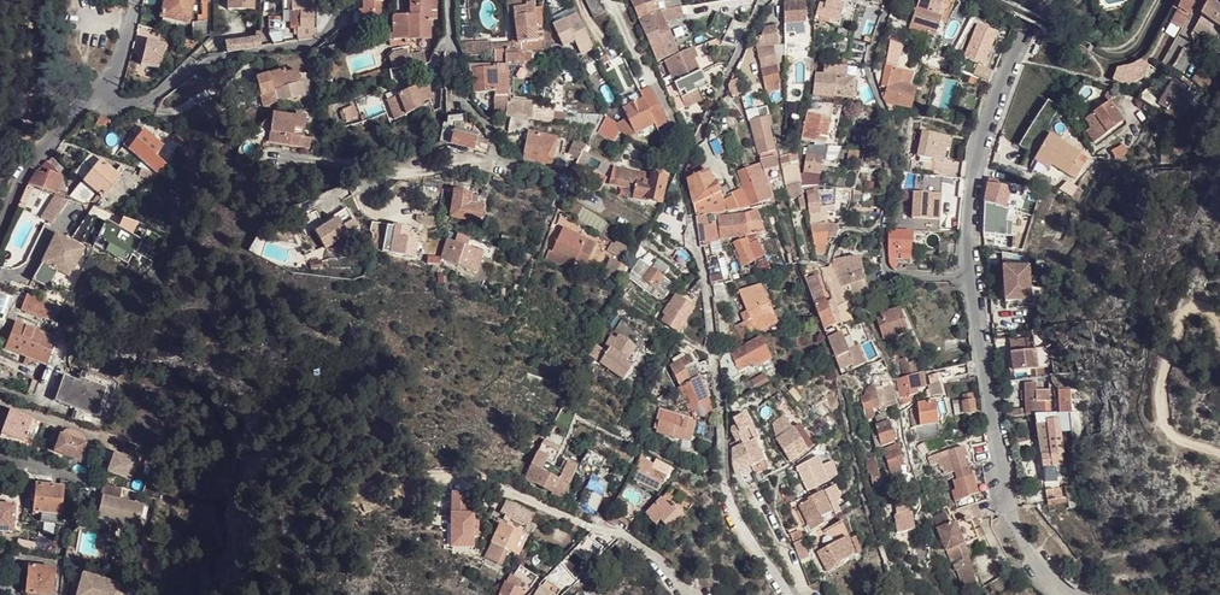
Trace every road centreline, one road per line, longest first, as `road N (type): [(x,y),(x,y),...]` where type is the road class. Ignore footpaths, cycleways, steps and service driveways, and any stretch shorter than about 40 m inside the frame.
road 1 (residential): [(891,0),(870,63),(889,127),(885,265),(891,275),(973,277)]
road 2 (residential): [(973,277),(967,236),(981,136),(1044,0)]
road 3 (residential): [(100,88),(113,101),(142,103),(216,58),(308,46),(330,31),(348,0)]
road 4 (residential): [(718,491),(720,406),(693,215)]
road 5 (residential): [(1014,524),(973,277)]
road 6 (residential): [(567,176),(497,159),(489,126),(458,97),(450,0)]
road 7 (track): [(1219,321),(1209,306),(1192,308),(1178,329),(1158,414),(1170,439),(1219,456)]
road 8 (residential): [(682,171),(766,0)]
road 9 (residential): [(0,212),(37,152),(100,88)]
road 10 (track): [(26,0),(32,82),(23,133),(31,146)]
road 11 (unclassified): [(718,491),(798,594)]

